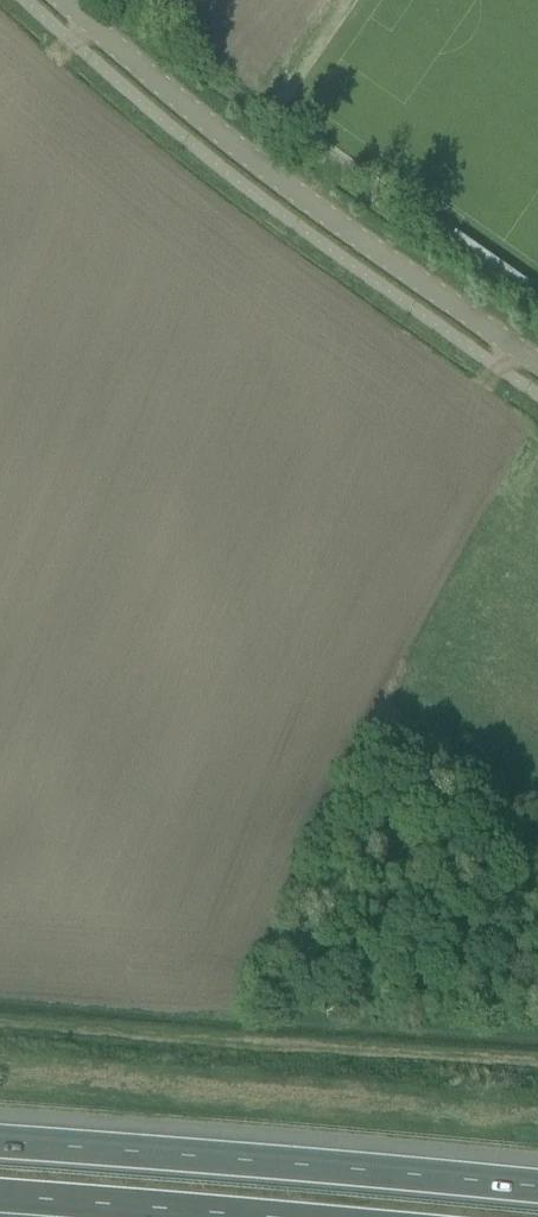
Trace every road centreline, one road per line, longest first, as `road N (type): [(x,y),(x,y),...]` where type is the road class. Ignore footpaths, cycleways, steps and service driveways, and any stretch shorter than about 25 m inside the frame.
road 1 (tertiary): [(537,362),(252,163),(62,0)]
road 2 (motorway): [(537,1188),(279,1157),(0,1140)]
road 3 (motorway): [(0,1206),(155,1216)]

